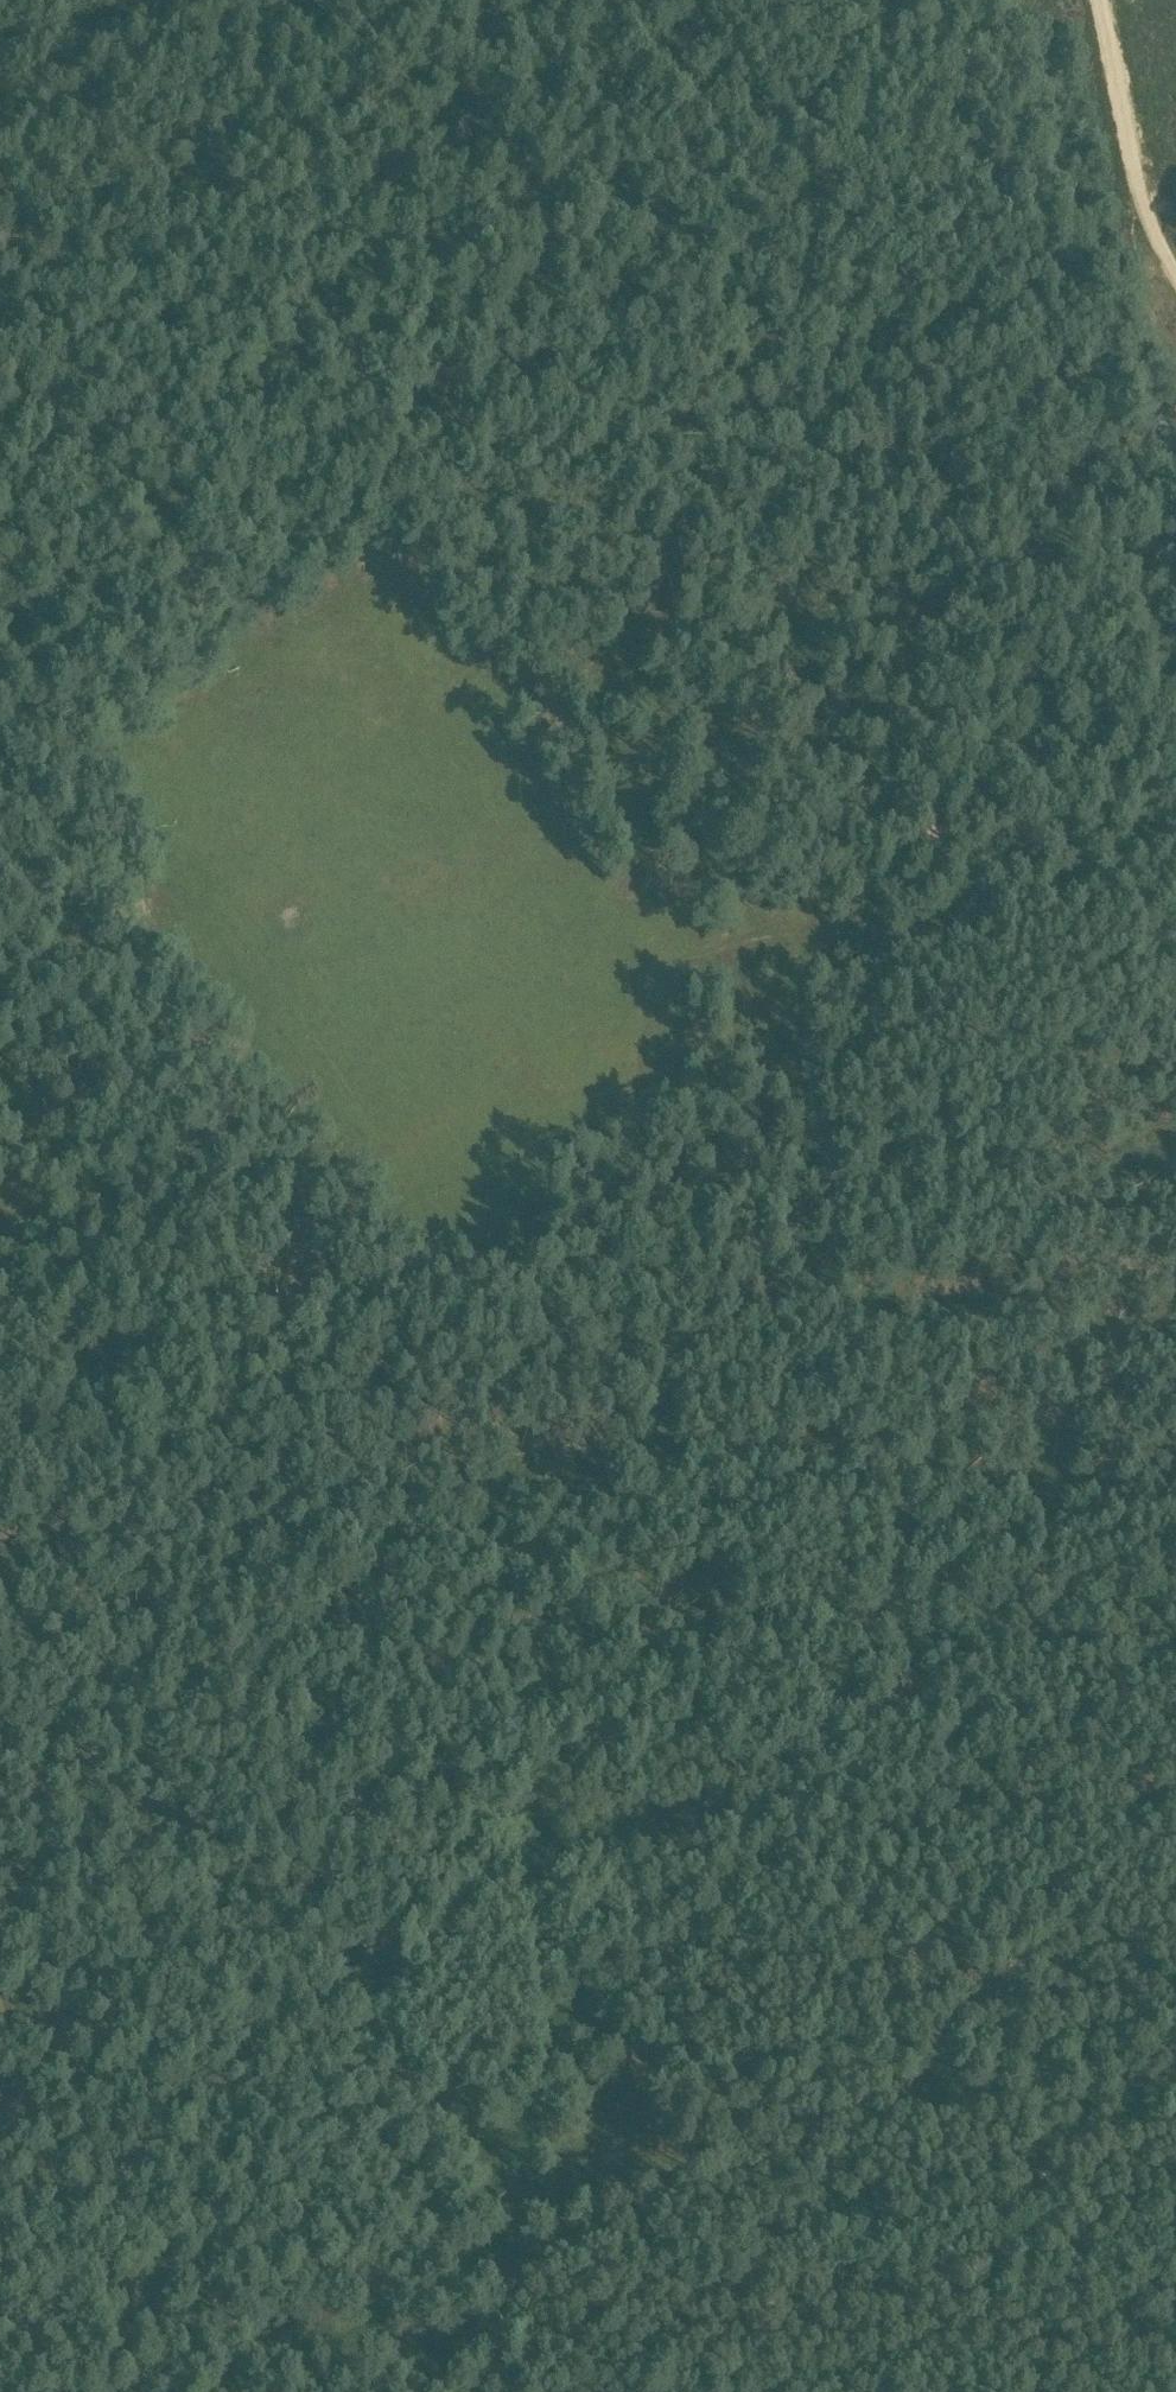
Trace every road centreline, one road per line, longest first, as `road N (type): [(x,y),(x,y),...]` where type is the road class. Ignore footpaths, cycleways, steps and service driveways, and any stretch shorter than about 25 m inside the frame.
road 1 (track): [(1175,277),(1140,197),(1098,0)]

